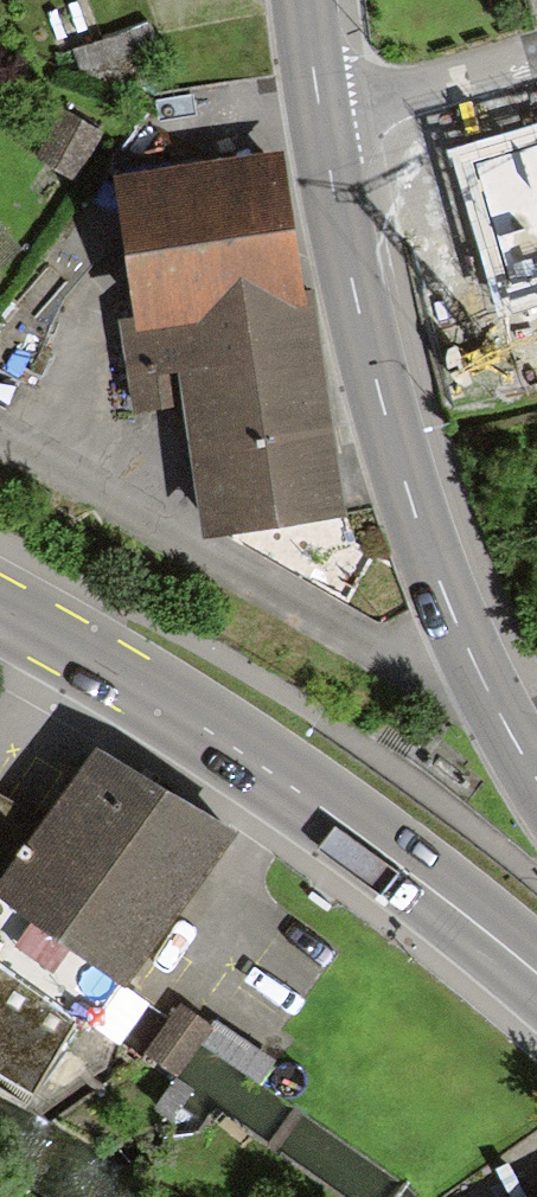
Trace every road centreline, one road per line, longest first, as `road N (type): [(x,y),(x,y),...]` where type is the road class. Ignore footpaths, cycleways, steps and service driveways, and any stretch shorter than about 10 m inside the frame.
road 1 (tertiary): [(536,777),(459,640),(400,477),(360,328),(320,98)]
road 2 (primary): [(0,610),(295,789),(536,978)]
road 3 (residential): [(320,98),(369,105),(536,56)]

